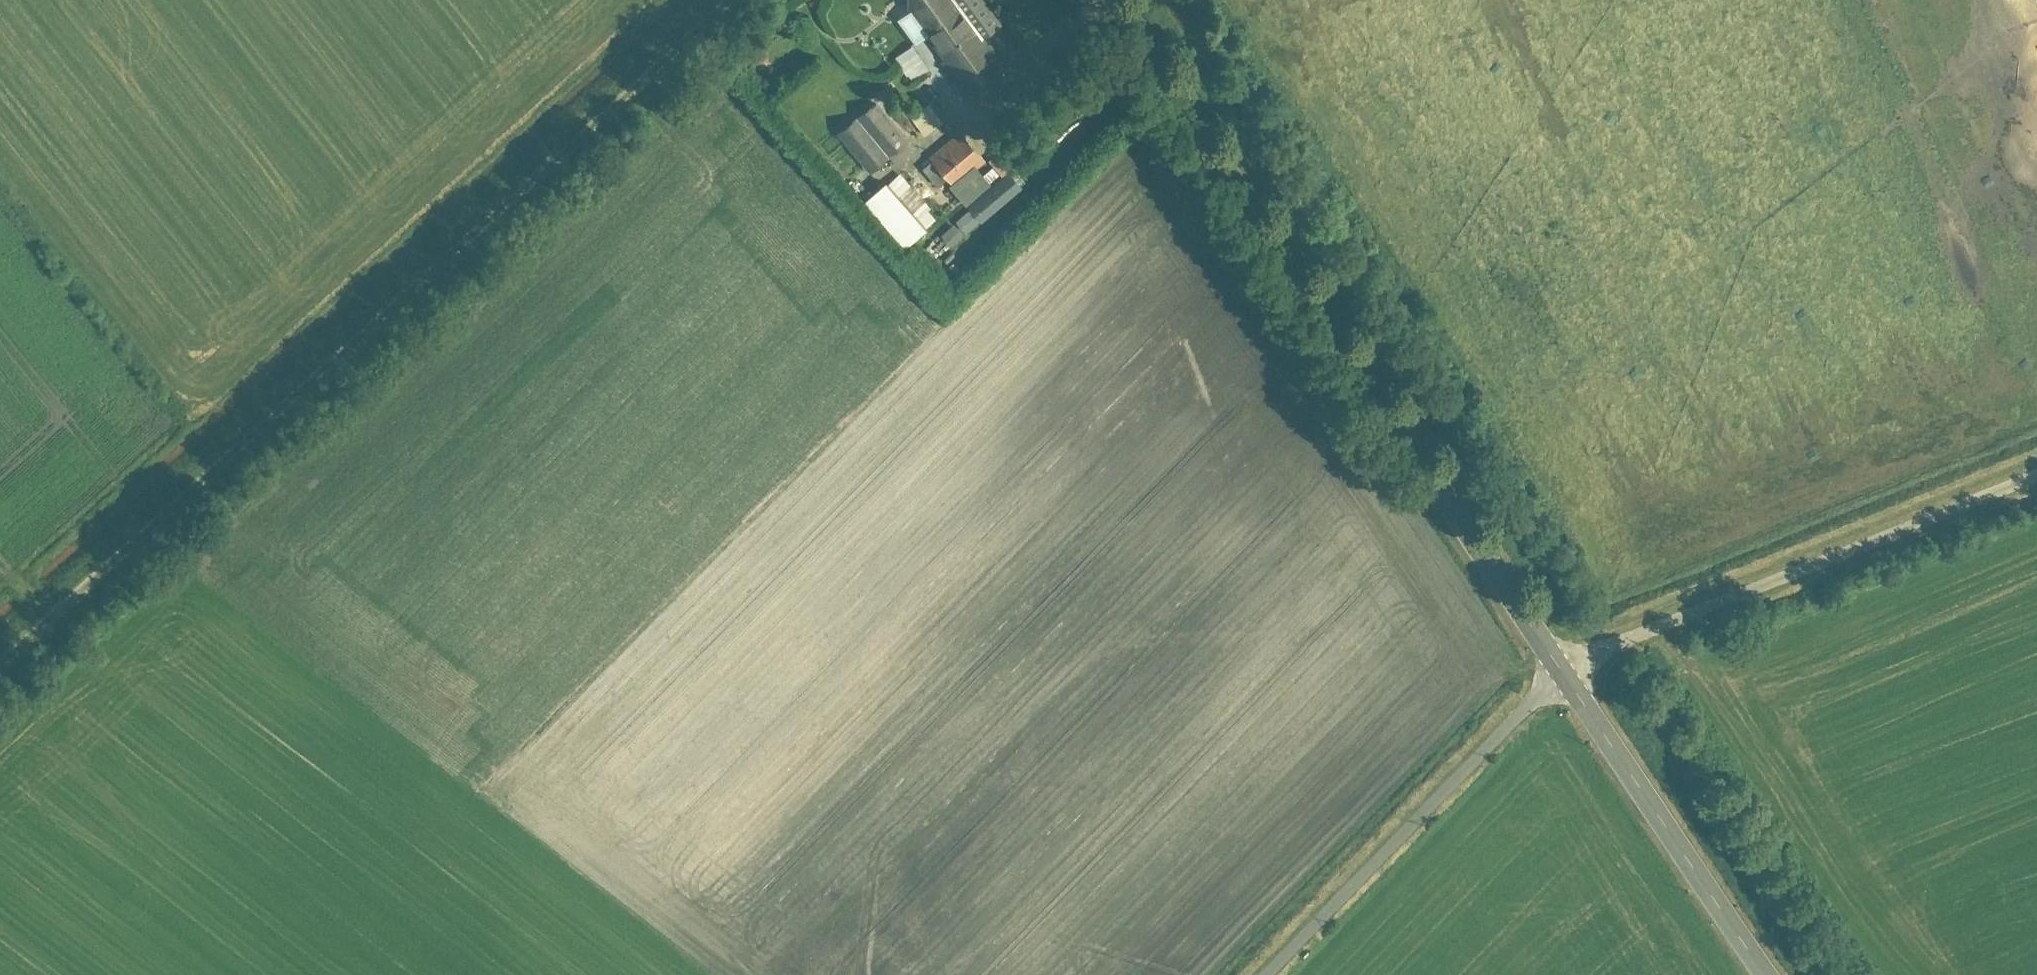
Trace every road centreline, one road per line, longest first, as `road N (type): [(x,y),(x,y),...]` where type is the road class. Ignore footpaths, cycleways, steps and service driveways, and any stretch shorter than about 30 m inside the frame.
road 1 (track): [(0,653),(730,0)]
road 2 (tertiary): [(1119,0),(1563,671)]
road 3 (residential): [(2036,467),(1563,671)]
road 4 (residential): [(1563,671),(1265,974)]
road 5 (tertiary): [(1563,671),(1773,974)]

